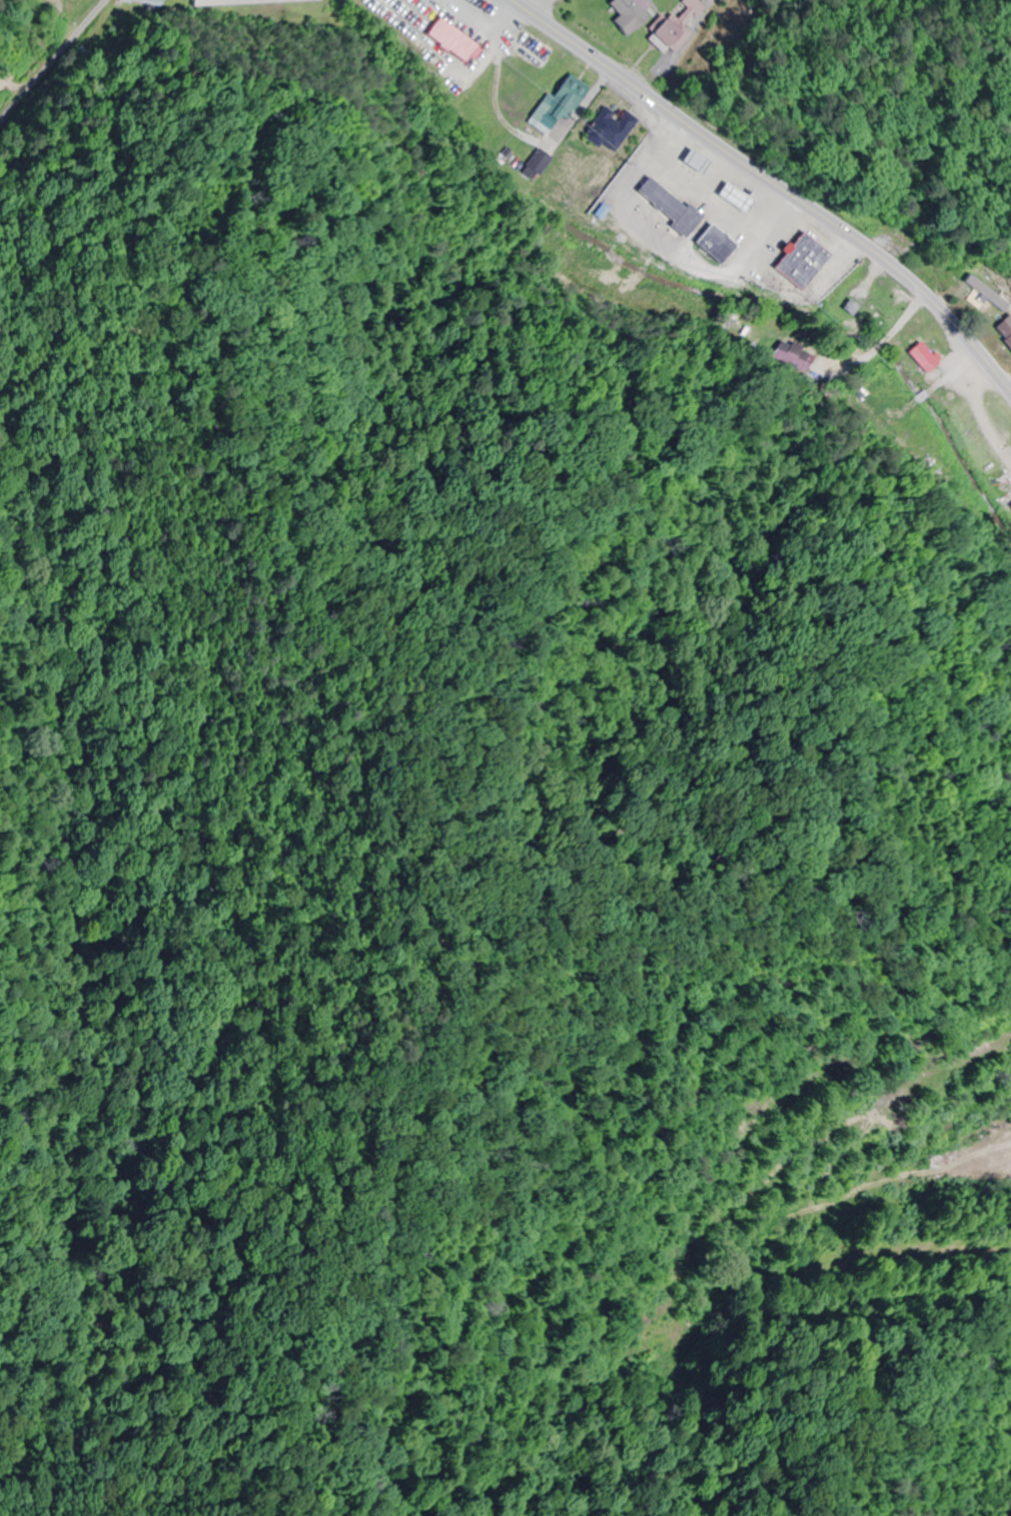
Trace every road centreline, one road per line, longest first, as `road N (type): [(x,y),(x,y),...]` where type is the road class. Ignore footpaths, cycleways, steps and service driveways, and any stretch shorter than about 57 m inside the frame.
road 1 (primary): [(1010,397),(886,264),(507,0)]
road 2 (residential): [(108,0),(0,125)]

